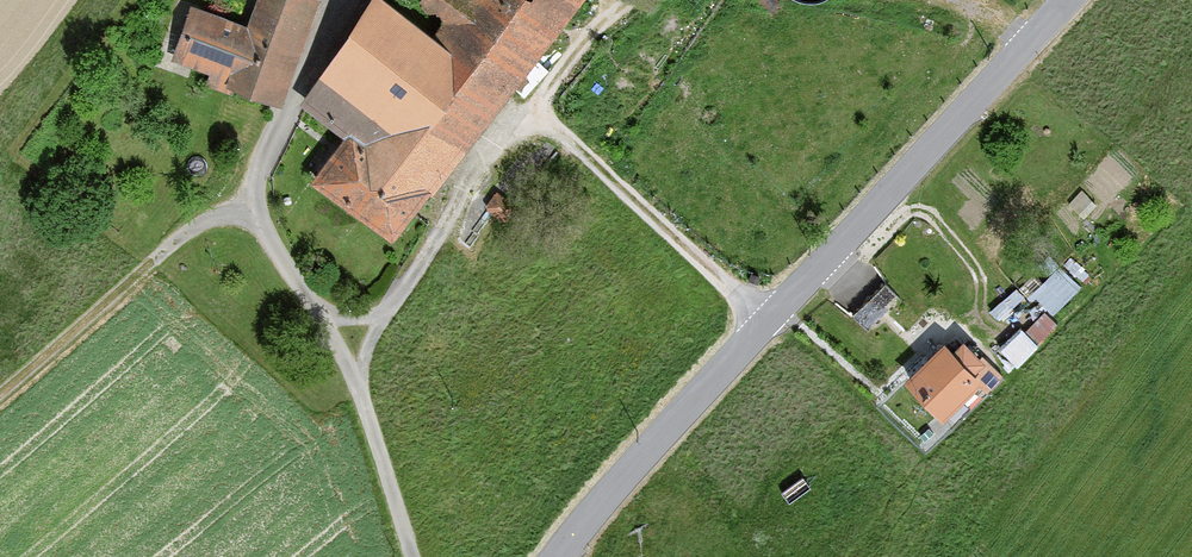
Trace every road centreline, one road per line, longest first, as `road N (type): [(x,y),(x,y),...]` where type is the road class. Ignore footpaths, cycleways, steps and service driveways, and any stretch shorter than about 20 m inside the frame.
road 1 (tertiary): [(558,556),(1067,0)]
road 2 (track): [(356,383),(383,316),(436,239),(471,171),(511,125),(527,119),(567,137),(770,321)]
road 3 (track): [(0,397),(182,238),(235,211),(259,208)]

